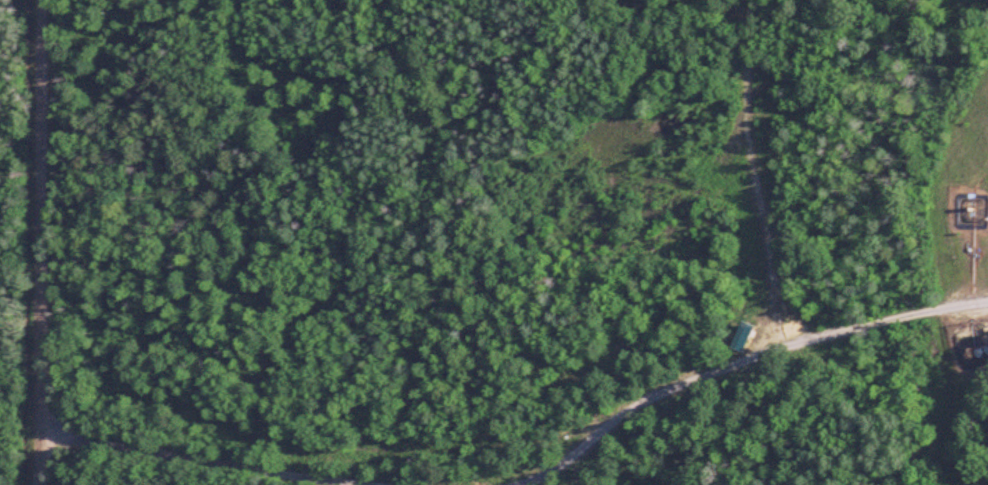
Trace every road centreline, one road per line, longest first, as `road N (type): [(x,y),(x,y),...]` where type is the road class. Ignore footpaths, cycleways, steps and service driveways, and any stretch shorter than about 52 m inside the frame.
road 1 (residential): [(37,431),(441,479),(558,476),(639,387),(784,327),(762,13),(748,0)]
road 2 (residential): [(37,484),(40,0)]
road 3 (track): [(987,299),(784,327)]

